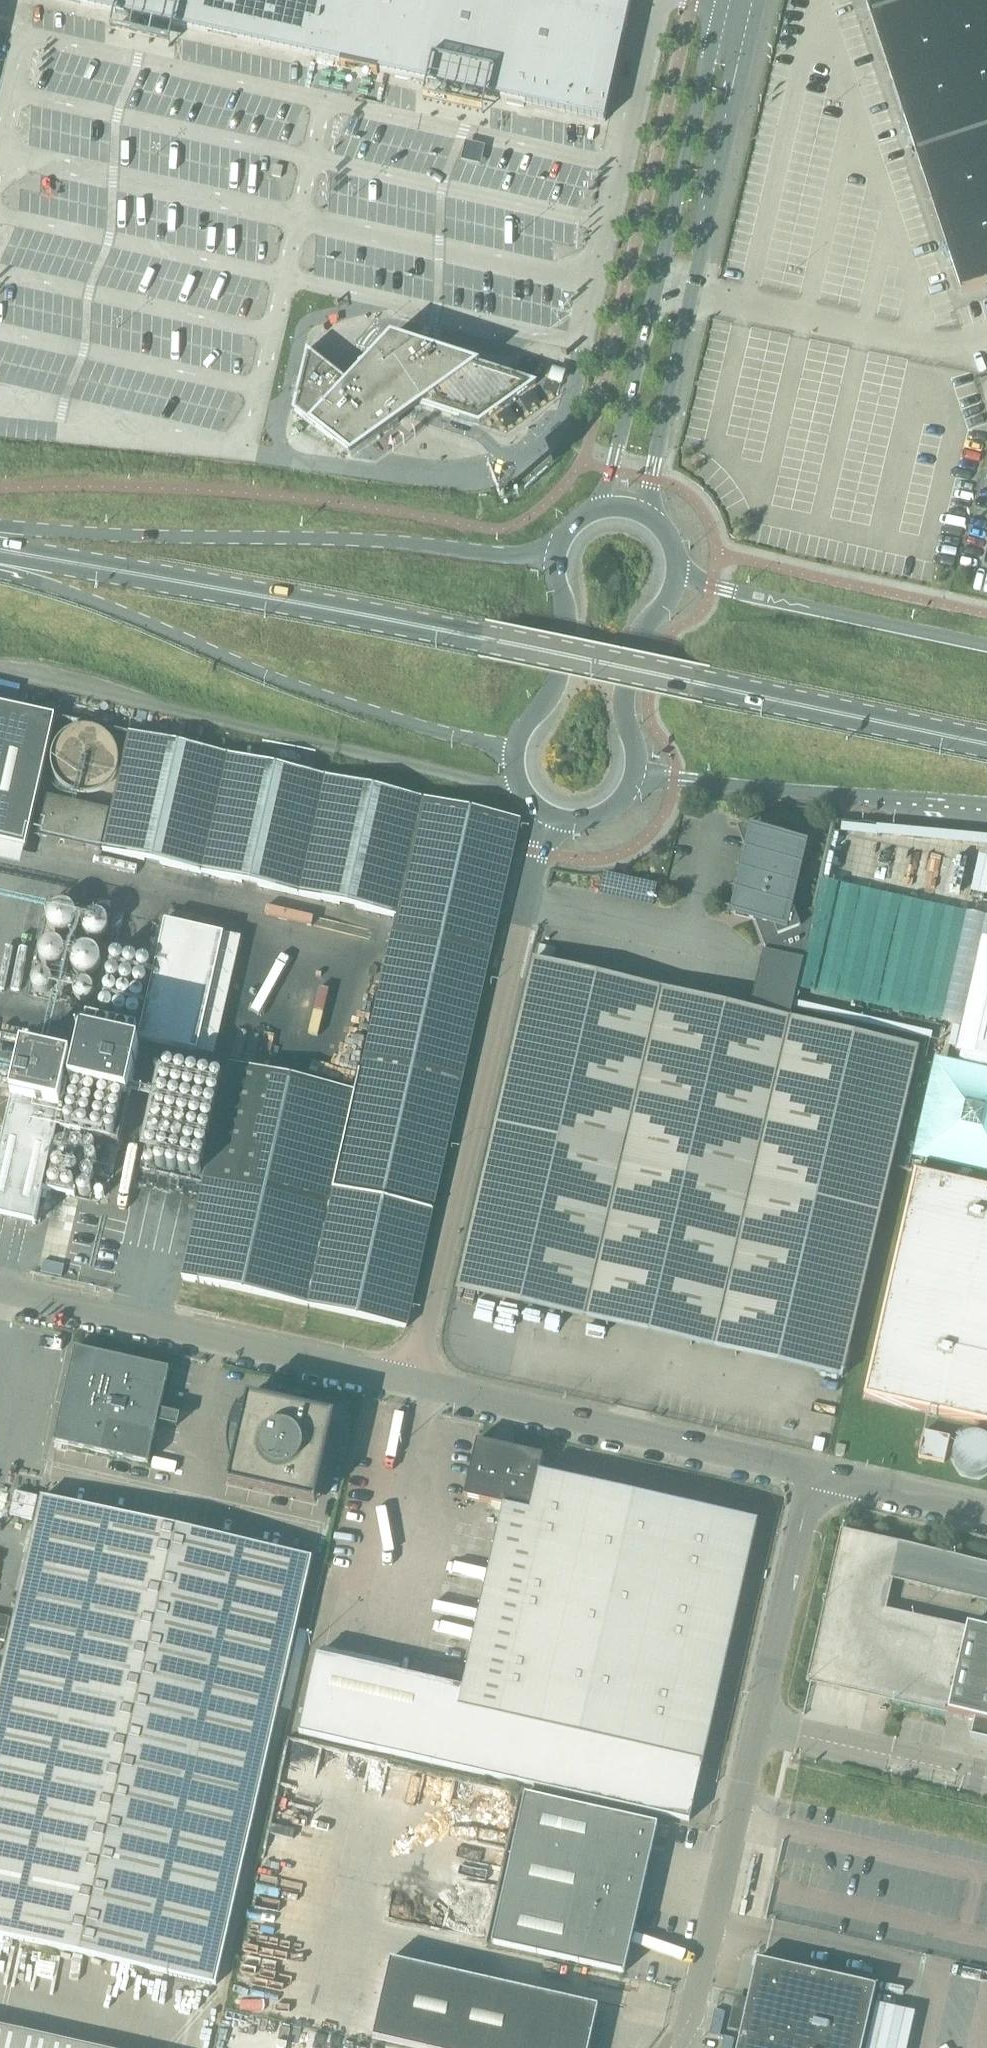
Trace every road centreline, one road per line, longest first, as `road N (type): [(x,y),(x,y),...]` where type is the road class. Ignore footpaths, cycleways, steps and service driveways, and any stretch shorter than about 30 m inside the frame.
road 1 (primary): [(986,744),(0,550)]
road 2 (unclassified): [(664,2047),(693,1993),(816,1474)]
road 3 (unclassified): [(547,816),(413,1377)]
road 4 (primary): [(555,566),(348,539),(70,534),(0,543)]
road 5 (primary): [(0,557),(280,680),(514,755)]
road 6 (unclassified): [(413,1377),(0,1285)]
road 7 (unclassified): [(816,1474),(413,1377)]
road 8 (primary): [(633,785),(986,814)]
road 9 (primary): [(986,648),(678,581)]
road 10 (unclassified): [(696,291),(760,0)]
road 11 (unclassified): [(723,0),(657,283)]
road 12 (unclassified): [(647,519),(696,291)]
road 13 (unclassified): [(657,283),(603,509)]
road 14 (unclassified): [(633,785),(636,751),(623,705),(634,650),(678,581)]
road 15 (unclassified): [(555,566),(568,623),(556,682),(514,755)]
road 16 (unclassified): [(986,1512),(816,1474)]

